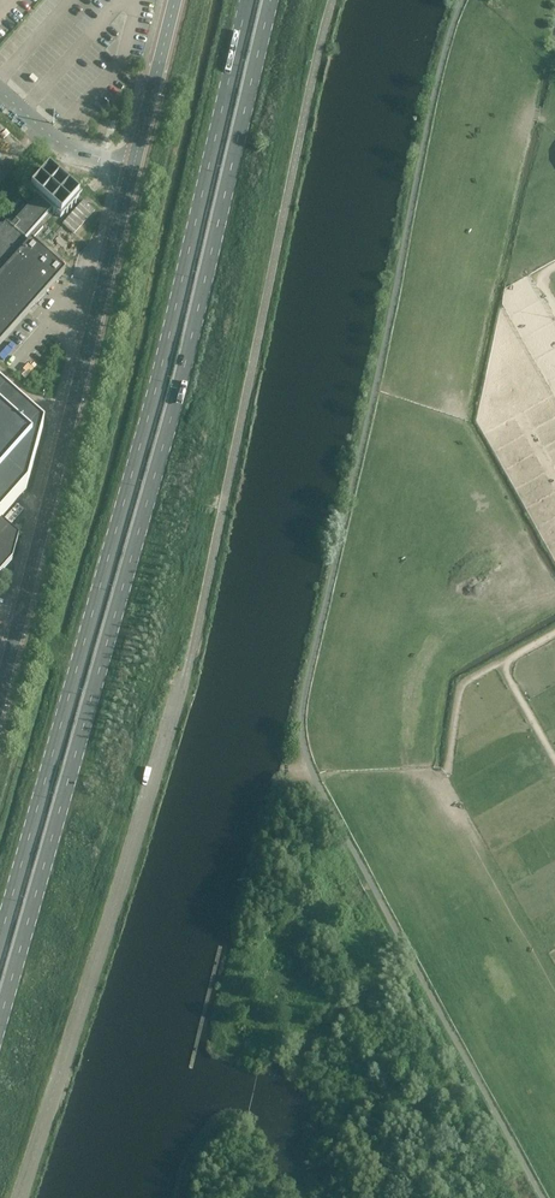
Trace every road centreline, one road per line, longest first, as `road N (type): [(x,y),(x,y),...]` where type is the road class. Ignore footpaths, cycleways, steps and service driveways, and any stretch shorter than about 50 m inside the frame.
road 1 (primary): [(0,1023),(191,340),(272,0)]
road 2 (primary): [(249,0),(133,476),(0,943)]
road 3 (unclassified): [(0,693),(133,164)]
road 4 (unclassified): [(133,164),(175,0)]
road 5 (track): [(554,756),(507,670),(510,660),(554,635)]
road 6 (unclassified): [(0,92),(62,145),(133,164)]

